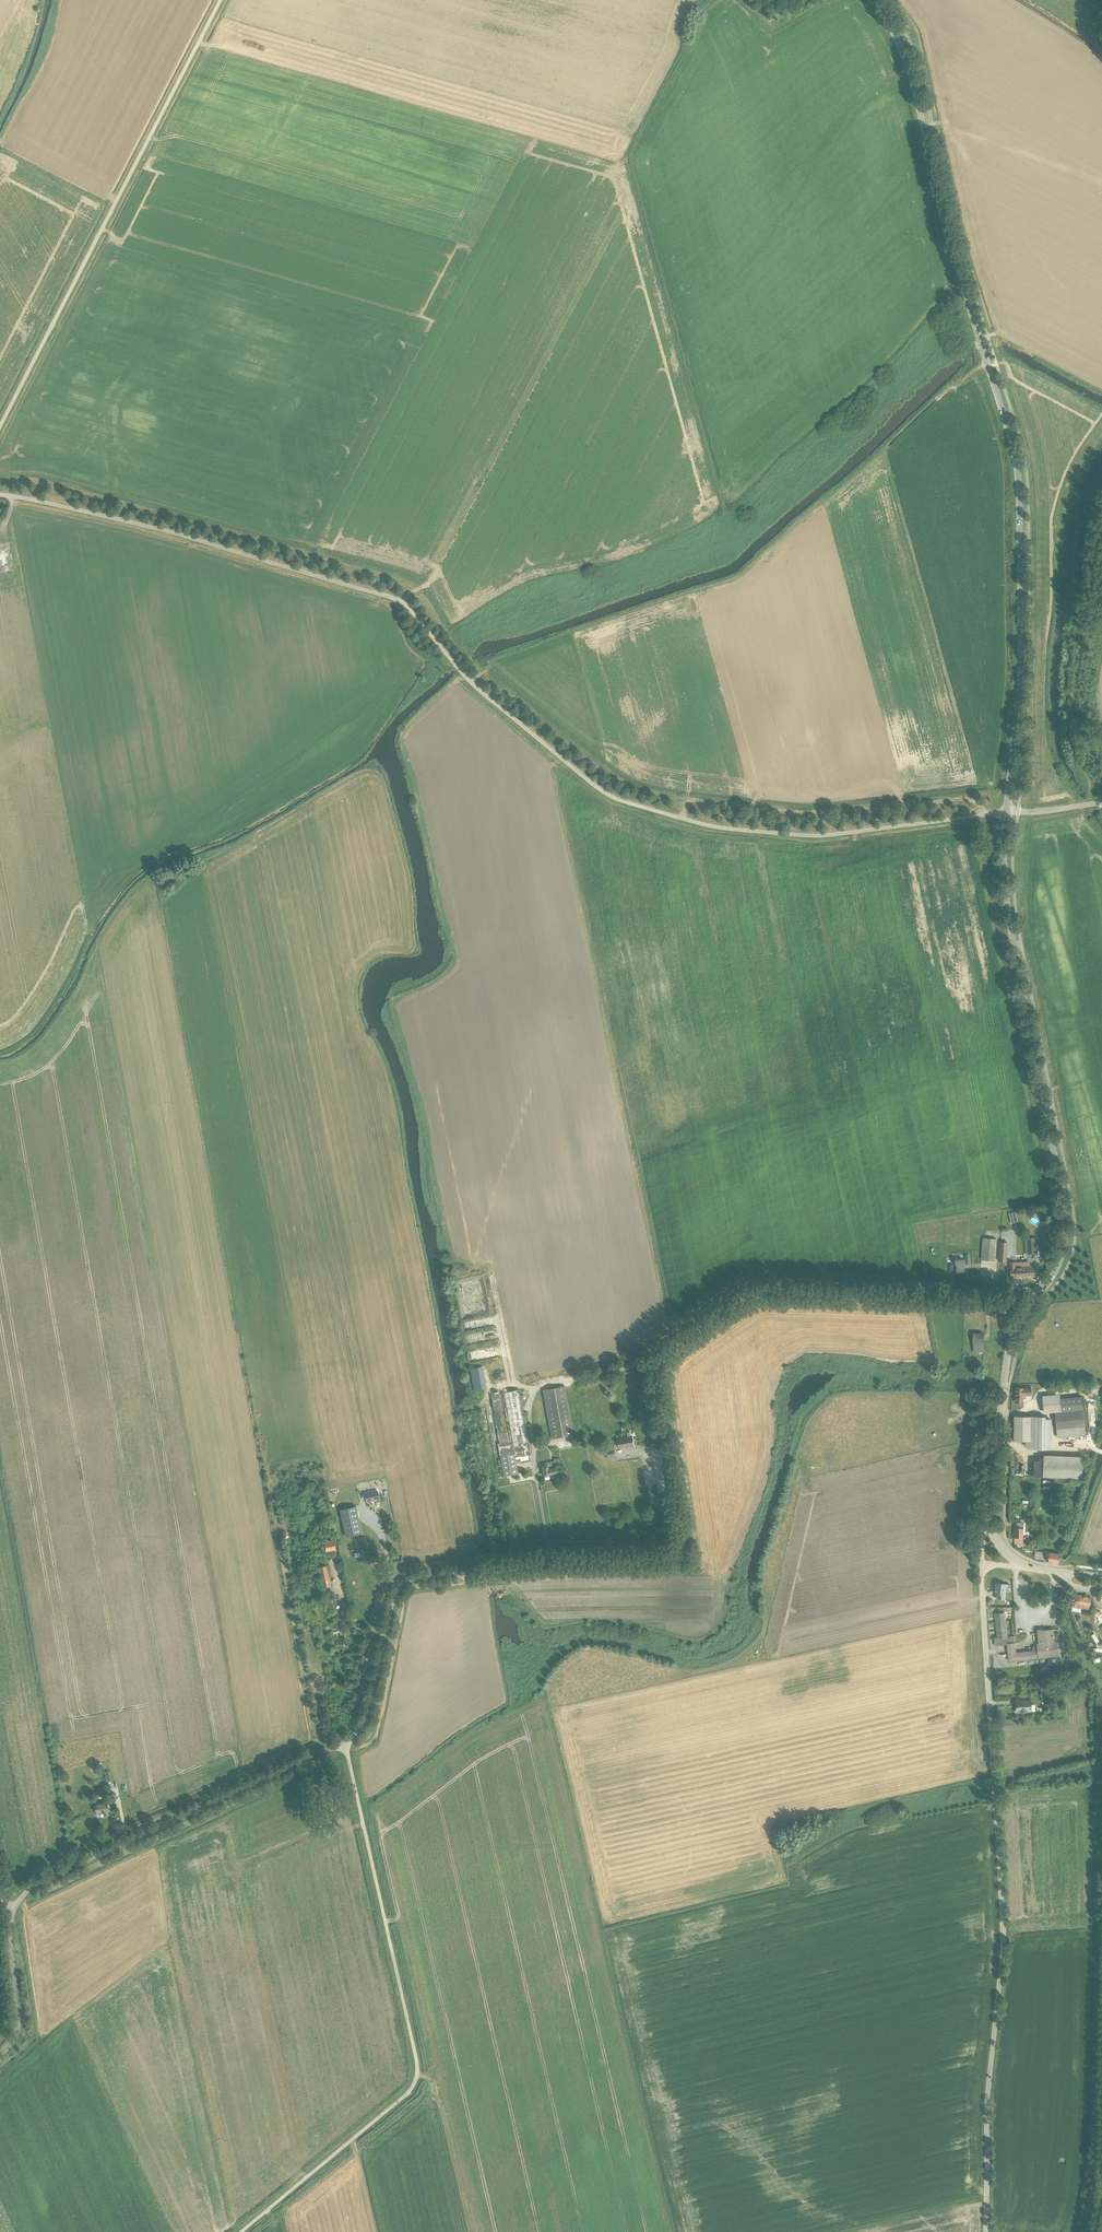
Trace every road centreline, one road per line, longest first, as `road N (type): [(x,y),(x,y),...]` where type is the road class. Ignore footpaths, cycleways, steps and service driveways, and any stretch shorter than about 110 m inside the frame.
road 1 (unclassified): [(1006,813),(805,838),(720,828),(621,800),(471,684),(399,600),(0,496)]
road 2 (unclassified): [(343,1745),(366,1707),(390,1592),(407,1575),(675,1556),(683,1548),(658,1371),(675,1344),(723,1310),(771,1290),(1039,1294)]
road 3 (tertiary): [(1006,813),(1021,673),(1016,464),(951,249),(914,86),(874,0)]
road 4 (unclassified): [(982,1566),(1005,1927),(985,2231)]
road 5 (track): [(981,815),(962,798),(828,813),(644,792),(616,780),(483,672),(409,593)]
road 6 (unclassified): [(239,2231),(414,2082),(414,2042),(343,1745)]
road 7 (tertiary): [(1039,1294),(1060,1260),(1065,1216),(1009,916),(1006,813)]
road 8 (unclassified): [(0,423),(221,0)]
road 9 (track): [(409,593),(391,573),(36,481),(0,479)]
road 10 (unclassified): [(14,1906),(30,1888),(343,1745)]
road 11 (tertiary): [(989,1524),(1009,1350),(1039,1294)]
road 12 (unclassified): [(0,2048),(19,2029),(8,1921),(14,1906)]

